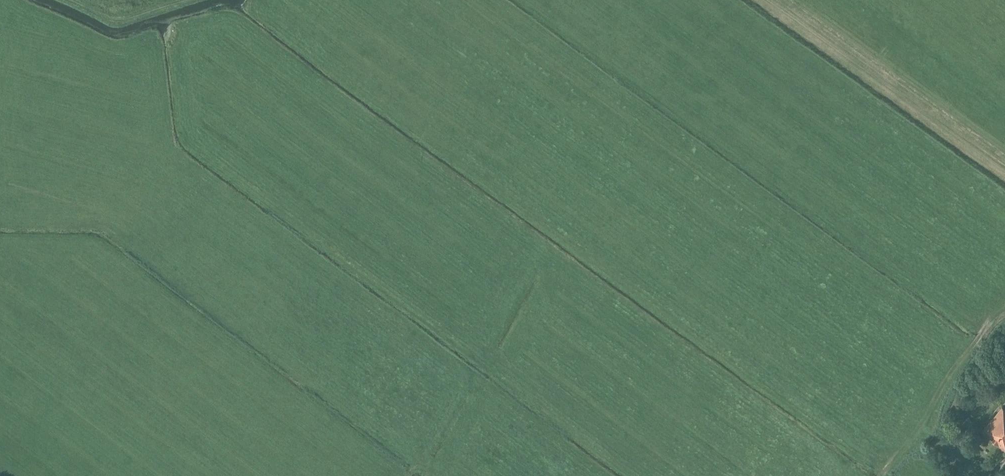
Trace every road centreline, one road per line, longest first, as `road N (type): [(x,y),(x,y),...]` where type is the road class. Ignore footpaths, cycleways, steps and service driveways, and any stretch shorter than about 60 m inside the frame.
road 1 (track): [(981,333),(879,475)]

